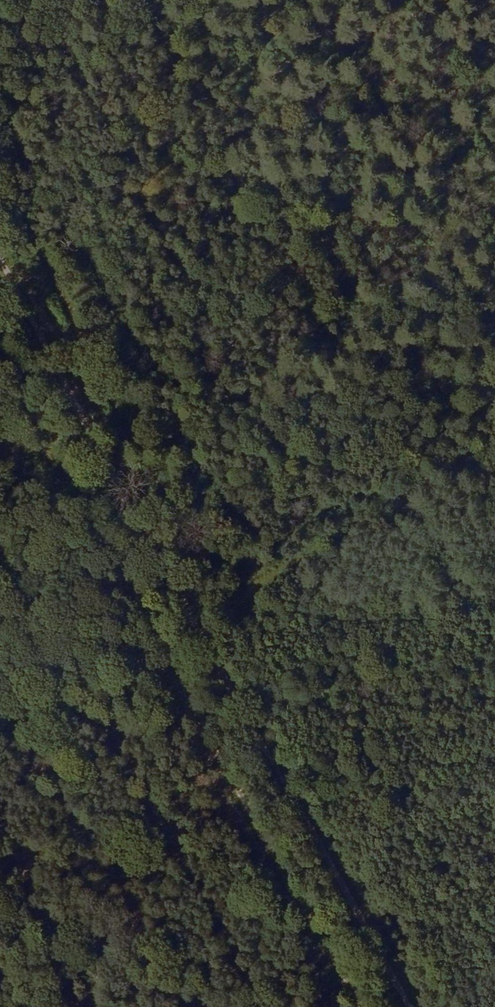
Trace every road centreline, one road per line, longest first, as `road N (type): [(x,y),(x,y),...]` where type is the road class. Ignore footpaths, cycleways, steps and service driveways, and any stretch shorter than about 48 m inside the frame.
road 1 (track): [(0,331),(363,1006)]
road 2 (track): [(494,438),(167,634),(0,707)]
road 3 (track): [(418,1006),(220,645),(211,604)]
road 4 (track): [(0,241),(48,336),(211,604)]

